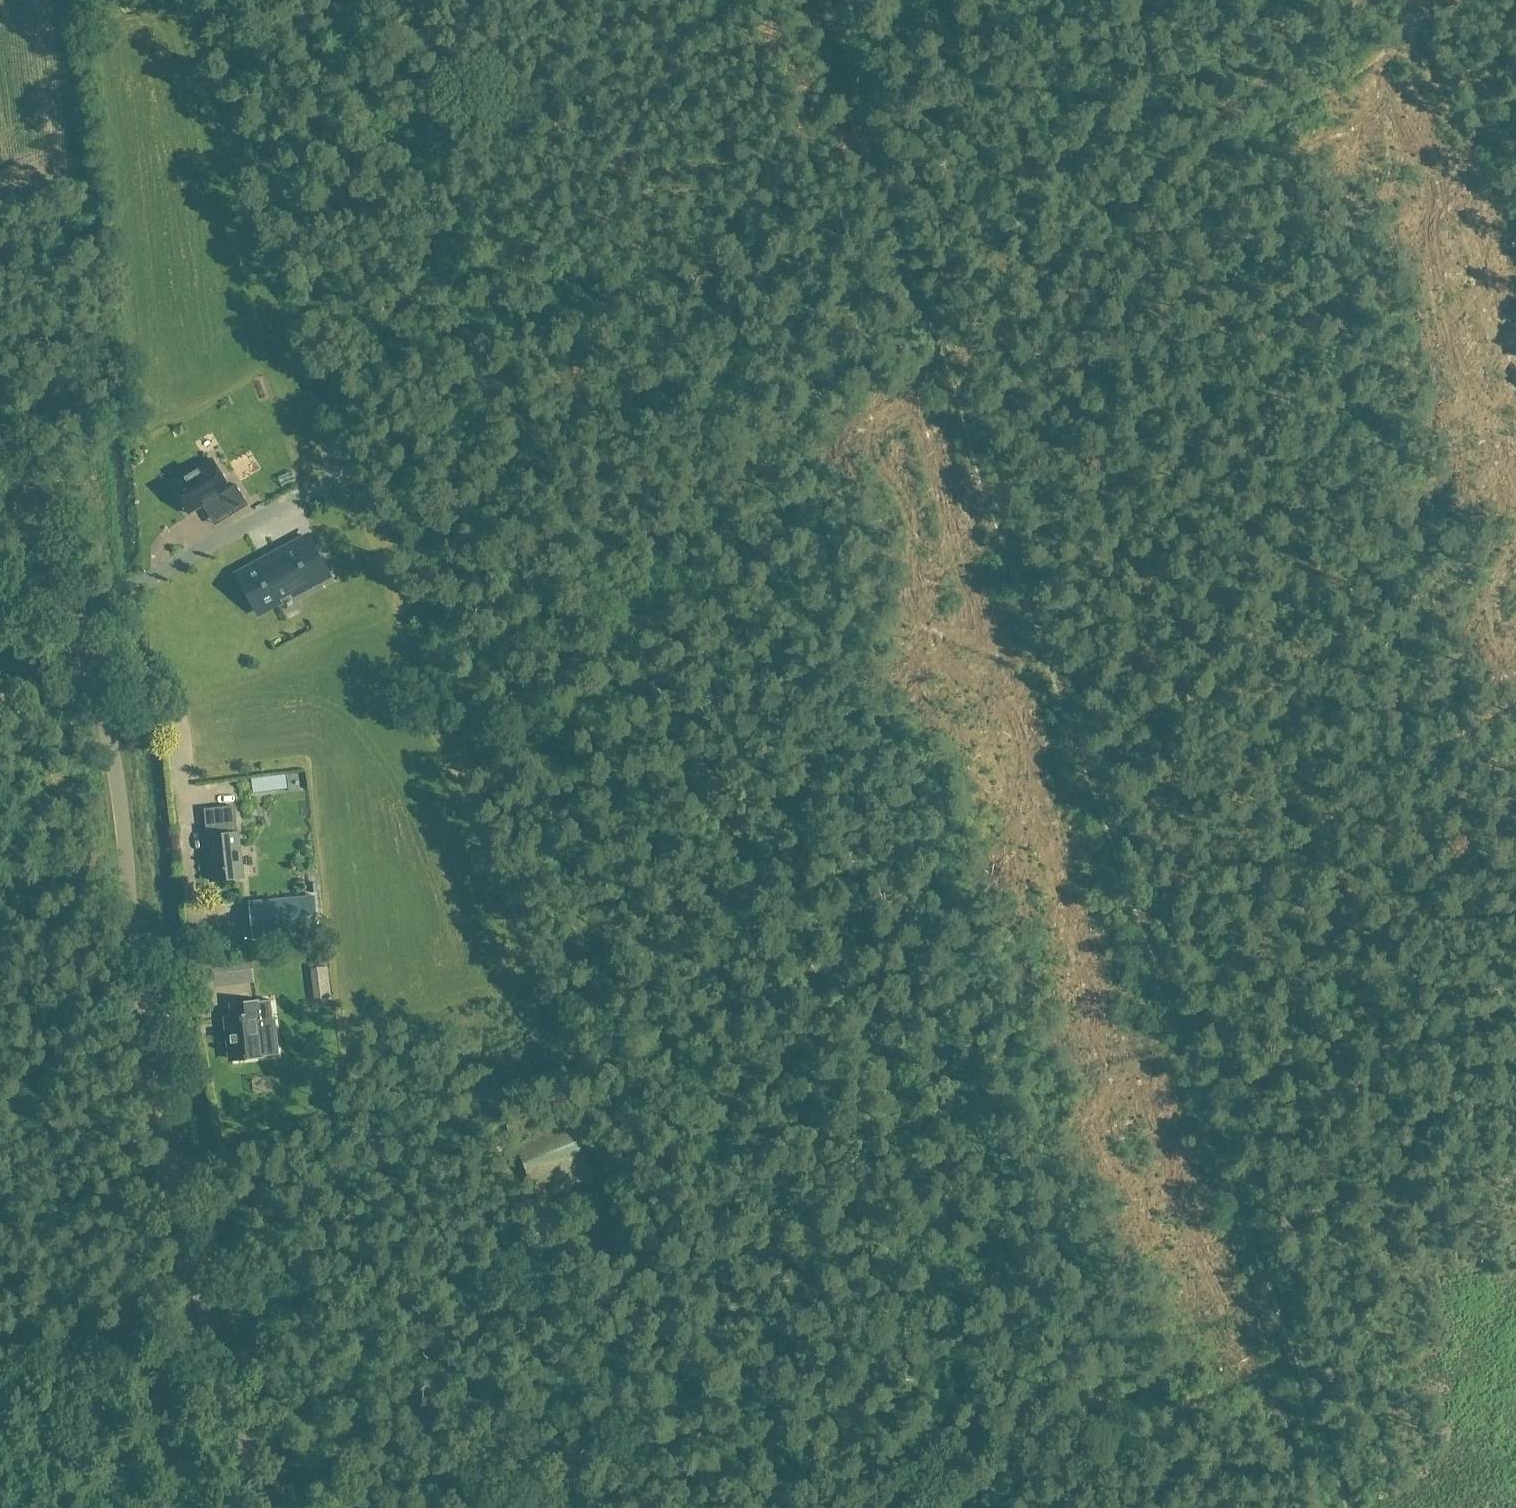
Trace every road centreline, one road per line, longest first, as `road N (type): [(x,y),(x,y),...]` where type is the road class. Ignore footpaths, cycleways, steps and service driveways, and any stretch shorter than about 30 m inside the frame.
road 1 (unclassified): [(262,1507),(207,1329),(140,1017),(116,769),(0,437)]

